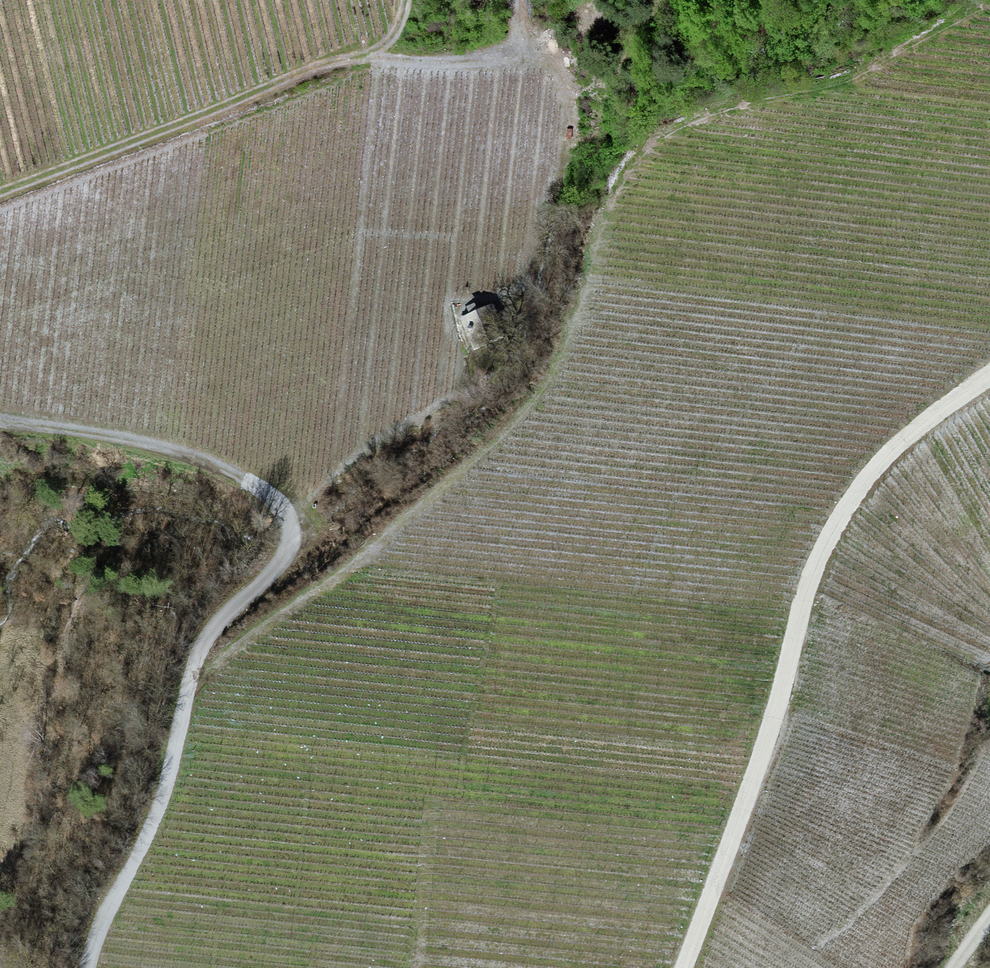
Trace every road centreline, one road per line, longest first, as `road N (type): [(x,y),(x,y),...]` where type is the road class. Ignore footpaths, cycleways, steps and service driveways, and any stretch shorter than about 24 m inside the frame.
road 1 (track): [(192,679),(364,559),(480,465),(553,369),(637,177),(691,127),(863,88),(989,10)]
road 2 (track): [(0,423),(196,458),(251,482),(292,520),(277,566),(207,642),(170,776),(99,932),(91,967)]
road 3 (track): [(682,967),(770,724),(813,569),(855,496),(901,440),(989,377)]
road 4 (track): [(577,0),(543,47),(379,57),(0,196)]

